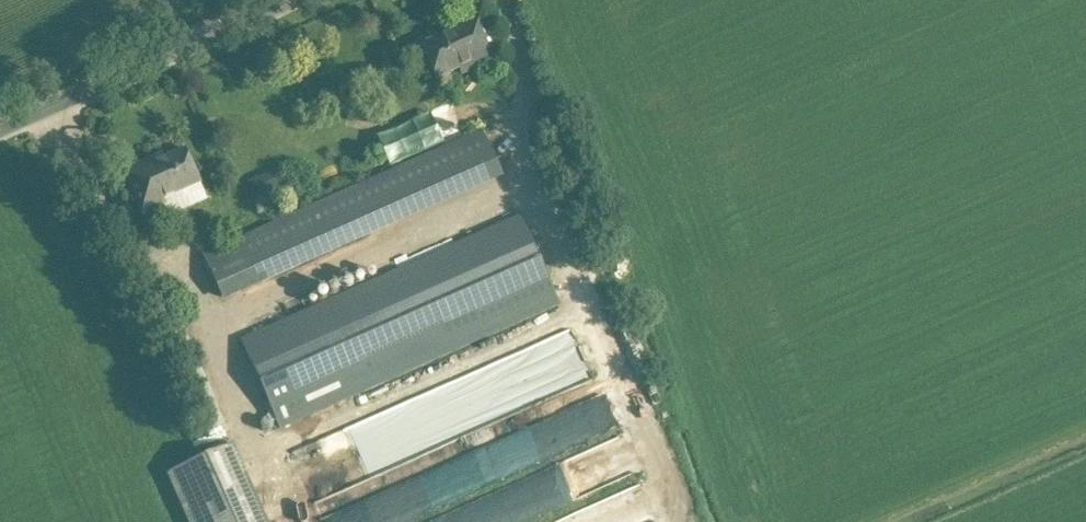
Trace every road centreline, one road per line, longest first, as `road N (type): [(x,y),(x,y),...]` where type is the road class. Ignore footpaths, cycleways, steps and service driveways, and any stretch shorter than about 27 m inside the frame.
road 1 (unclassified): [(0,127),(288,0)]

